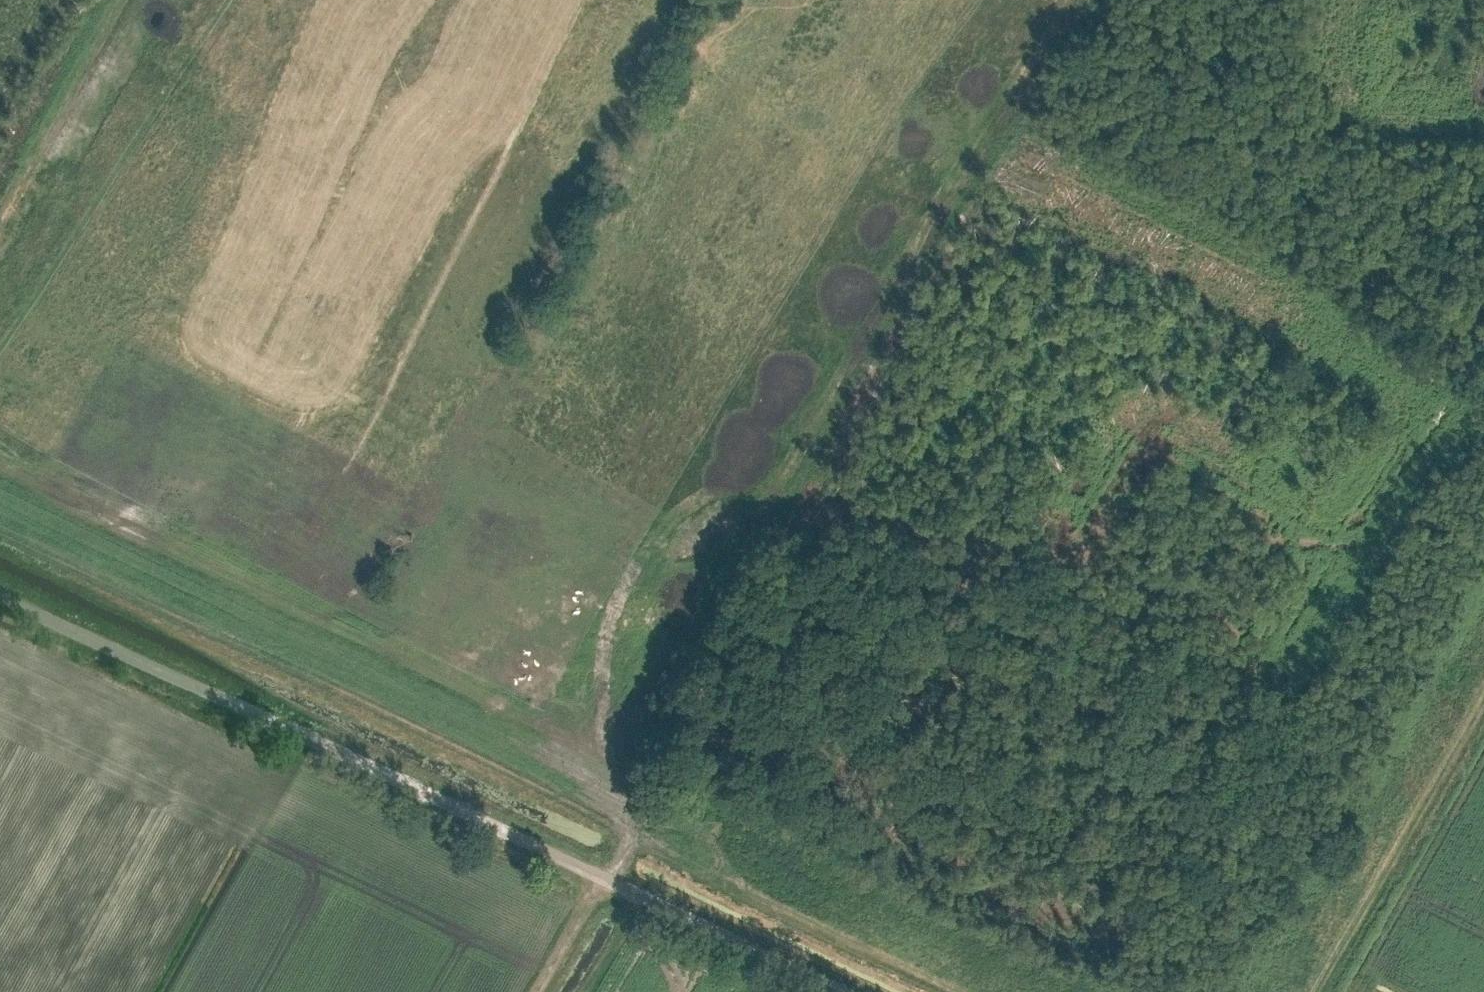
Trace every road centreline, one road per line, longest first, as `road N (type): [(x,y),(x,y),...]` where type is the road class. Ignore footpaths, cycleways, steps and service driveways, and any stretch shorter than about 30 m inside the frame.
road 1 (unclassified): [(843,991),(0,594)]

